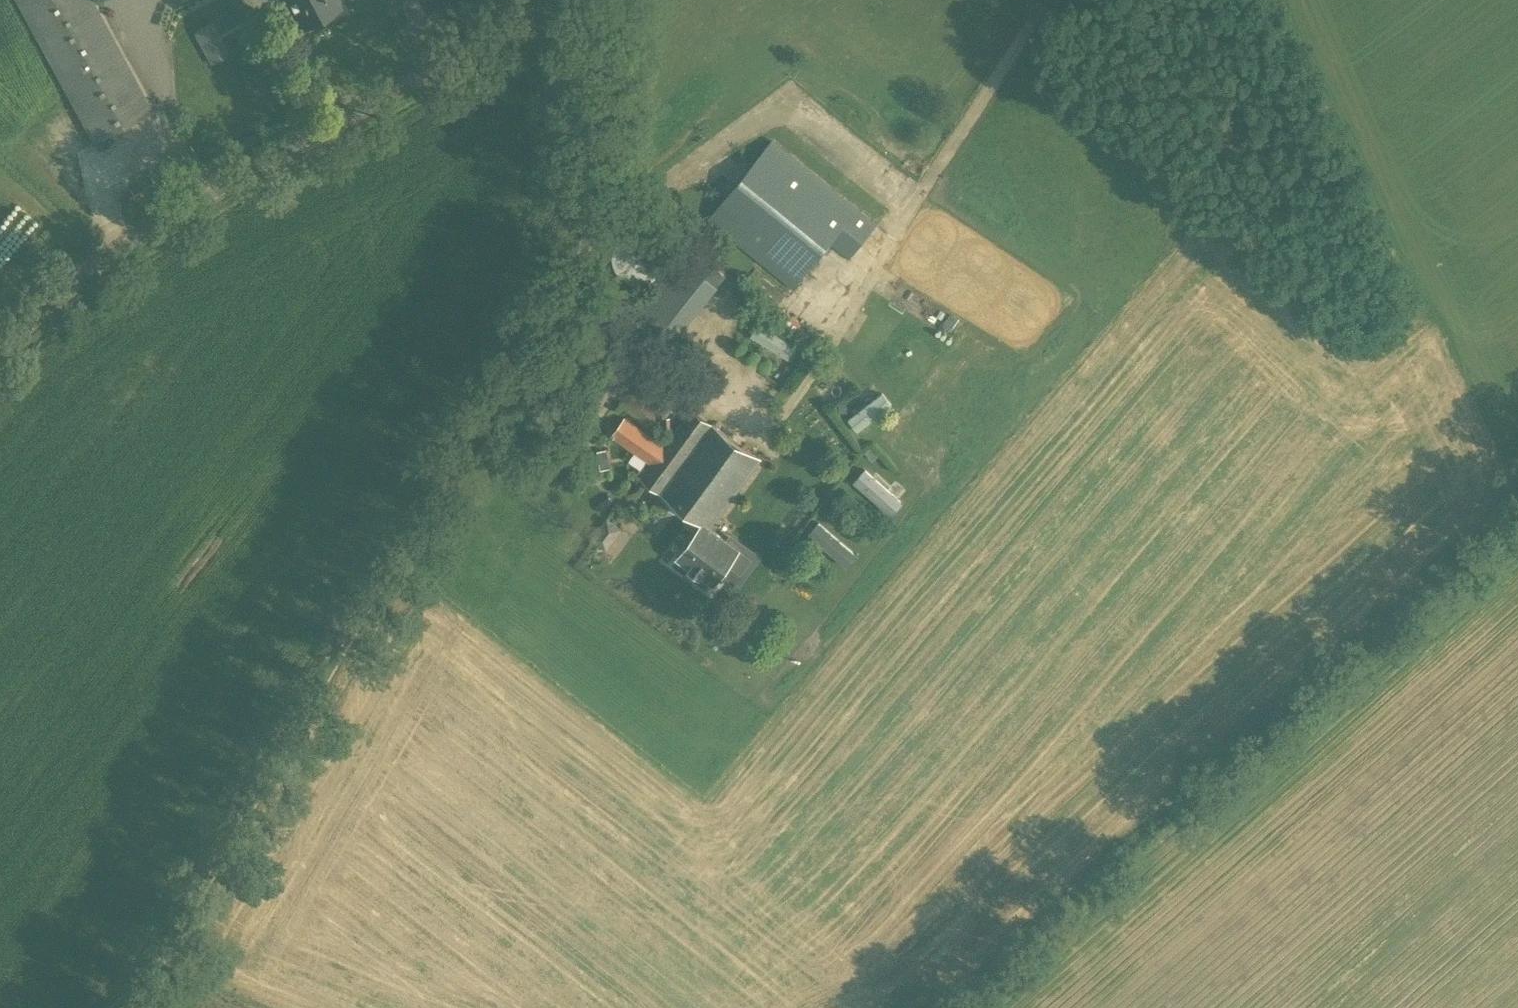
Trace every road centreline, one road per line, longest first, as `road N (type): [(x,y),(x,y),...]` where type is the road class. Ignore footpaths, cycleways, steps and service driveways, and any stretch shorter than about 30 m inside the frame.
road 1 (track): [(564,285),(478,413),(135,1007)]
road 2 (tertiary): [(0,354),(115,248),(552,0)]
road 3 (unclassified): [(596,0),(594,211),(564,285)]

